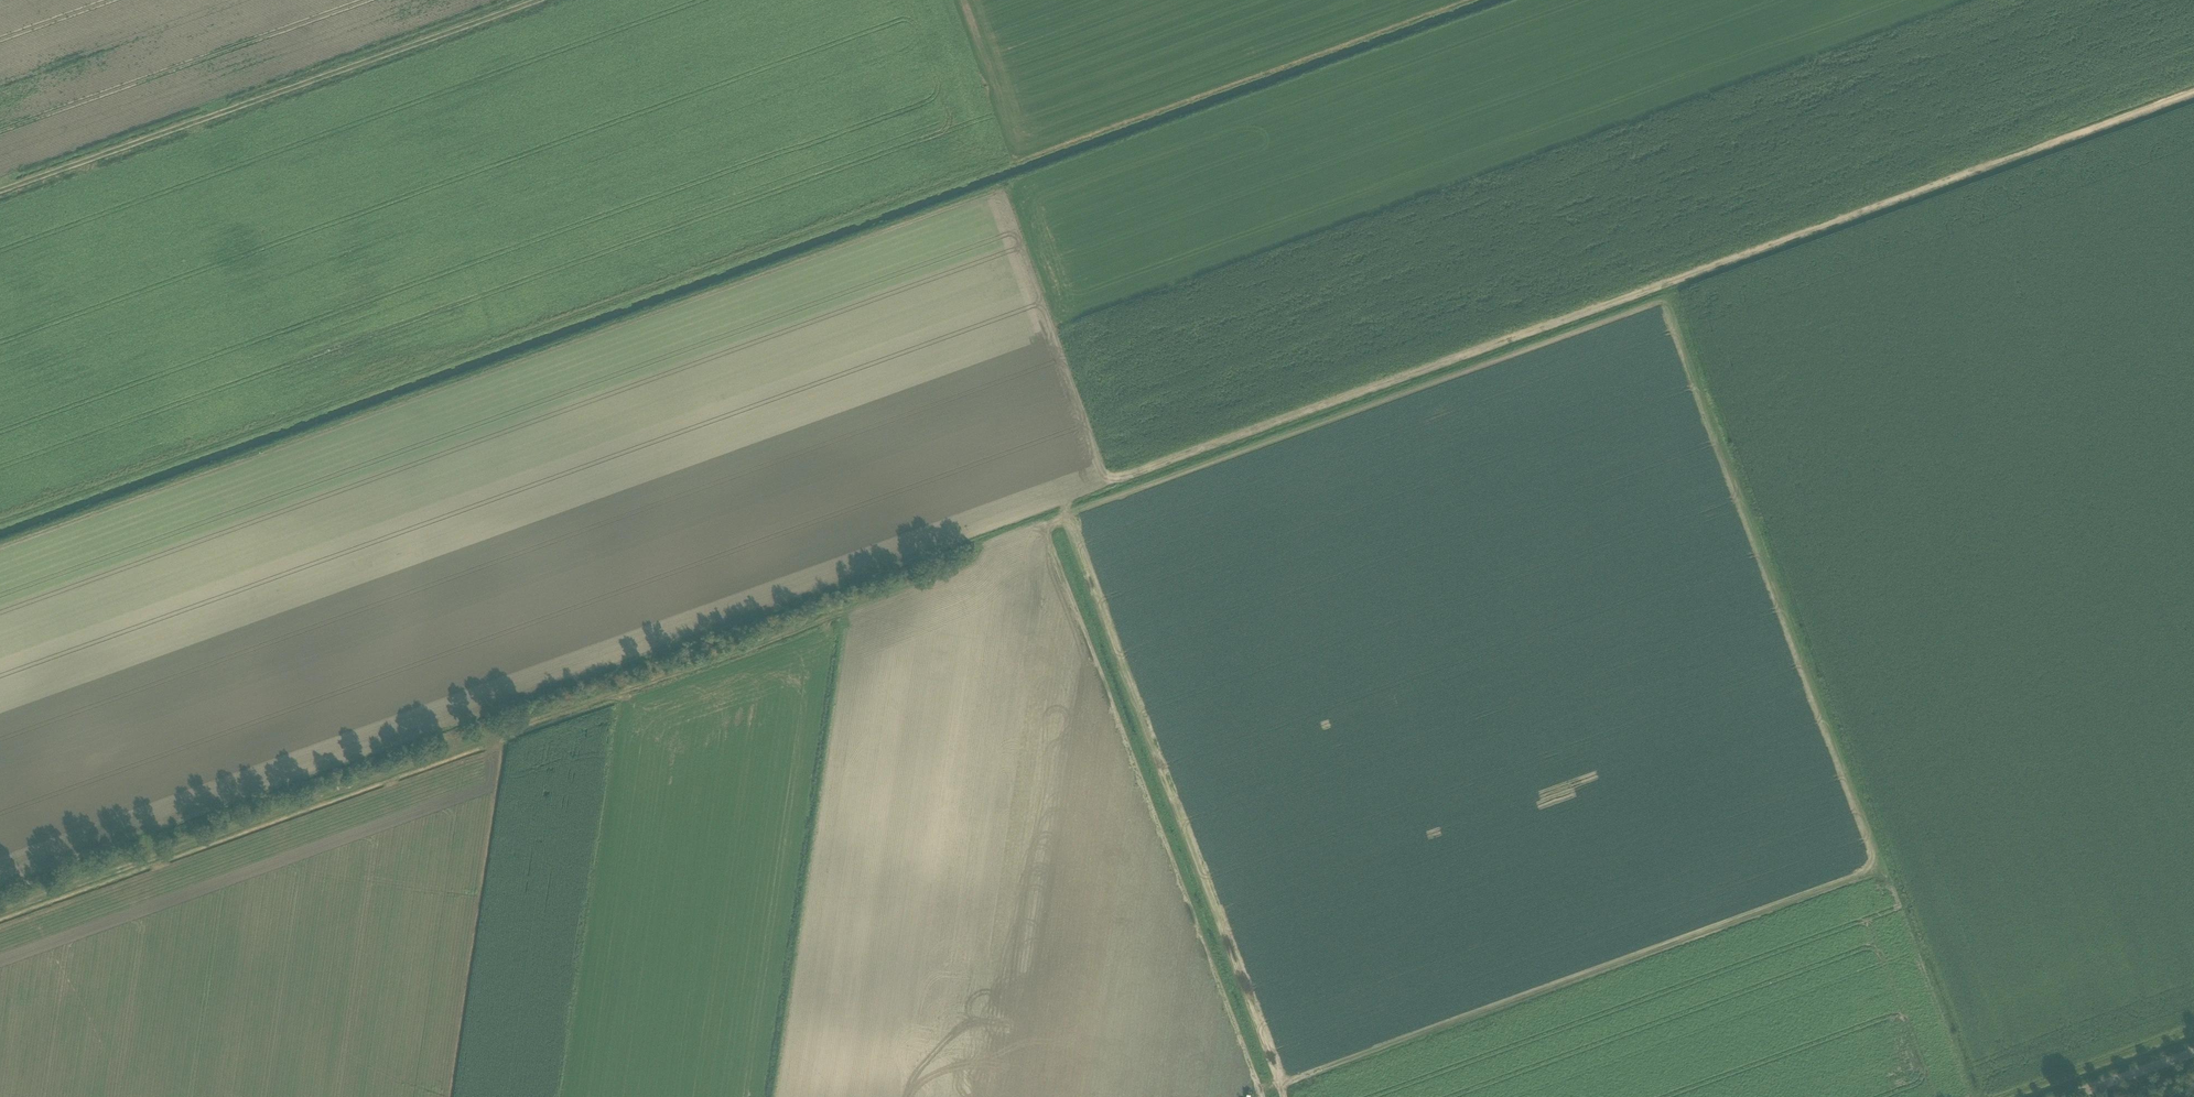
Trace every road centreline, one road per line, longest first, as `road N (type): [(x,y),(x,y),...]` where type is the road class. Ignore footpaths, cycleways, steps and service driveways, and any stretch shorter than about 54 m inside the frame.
road 1 (track): [(824,624),(0,919)]
road 2 (track): [(2193,93),(1633,298)]
road 3 (track): [(547,0),(0,195)]
road 4 (unclassified): [(2078,1096),(2193,1054)]

